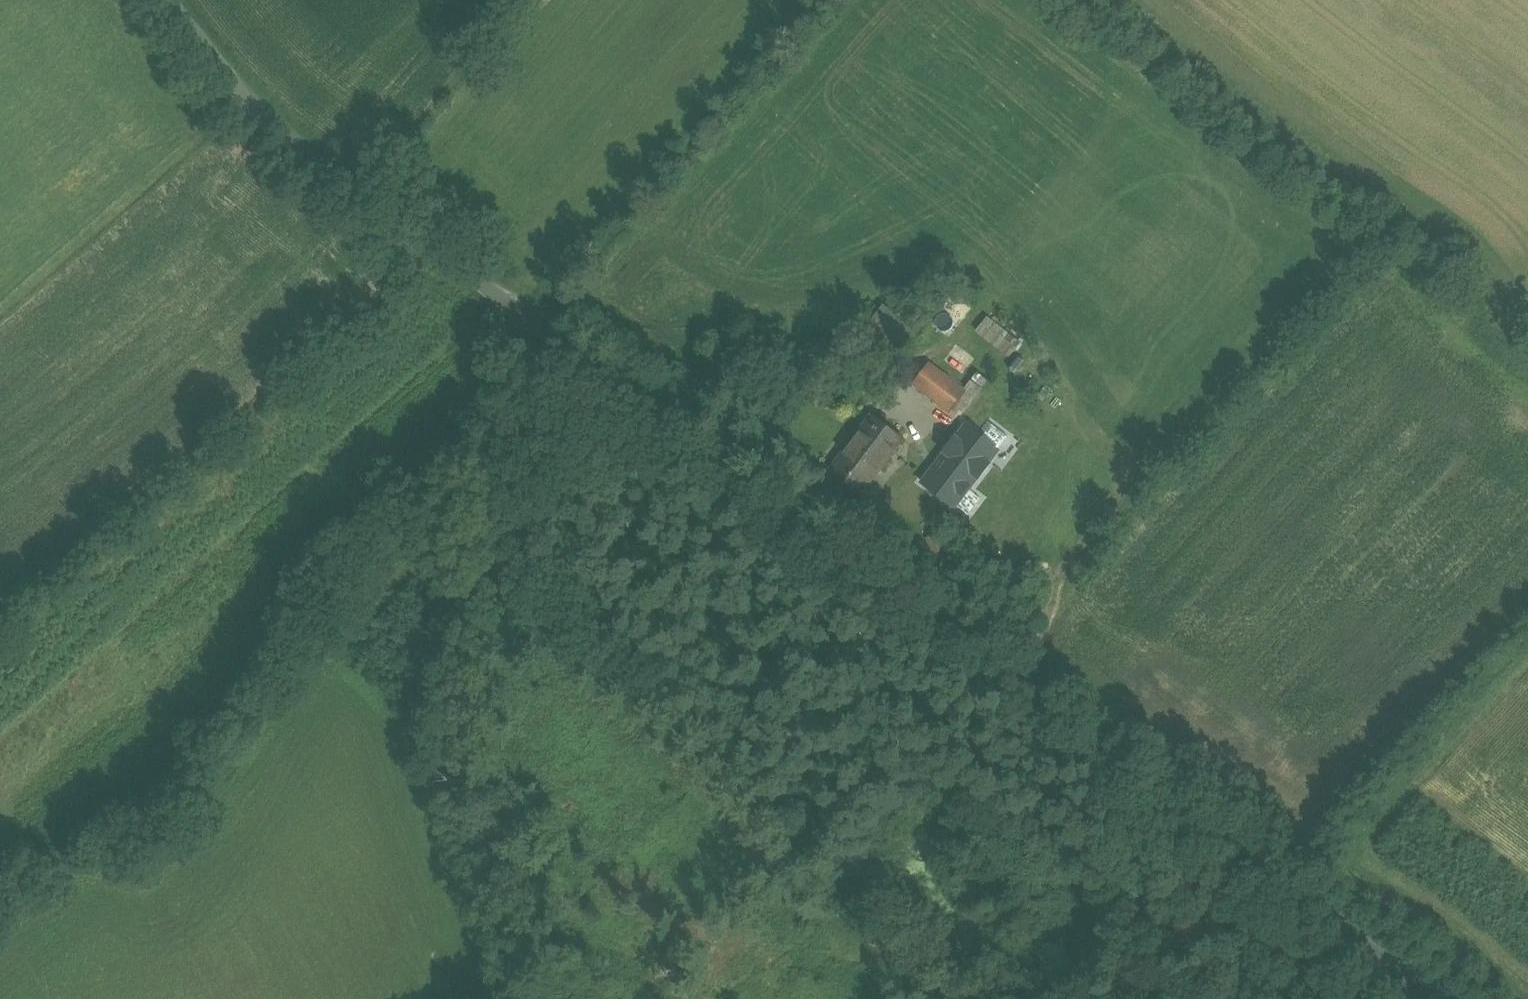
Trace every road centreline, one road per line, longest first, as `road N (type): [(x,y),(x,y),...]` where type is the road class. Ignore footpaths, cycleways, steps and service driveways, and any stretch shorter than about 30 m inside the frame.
road 1 (unclassified): [(1423,998),(267,125),(174,0)]

